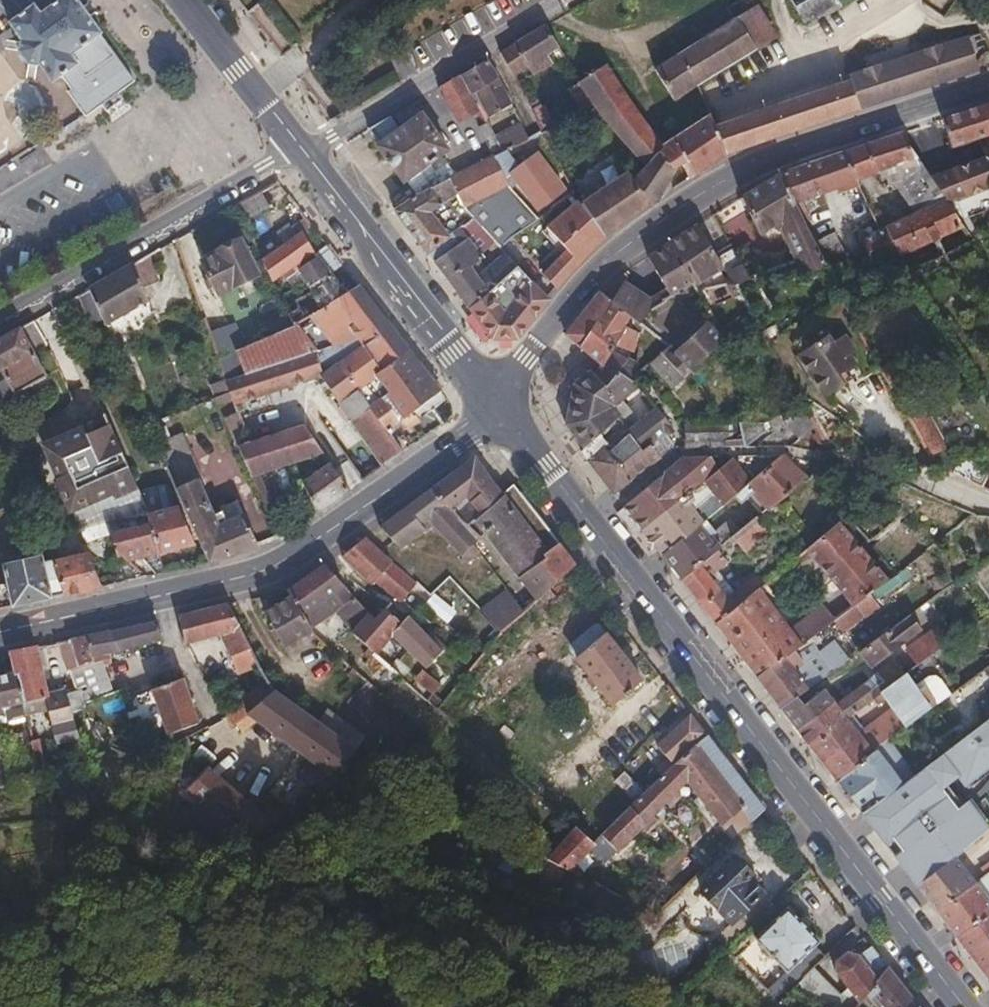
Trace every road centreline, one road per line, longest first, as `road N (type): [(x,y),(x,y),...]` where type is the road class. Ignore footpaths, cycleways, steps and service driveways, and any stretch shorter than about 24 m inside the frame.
road 1 (primary): [(493,403),(962,1006)]
road 2 (primary): [(493,403),(611,258),(745,166),(988,78)]
road 3 (primary): [(0,631),(246,575),(308,547),(449,448),(493,403)]
road 4 (residential): [(0,319),(303,149)]
road 5 (primary): [(303,149),(493,403)]
road 6 (primary): [(188,0),(303,149)]

